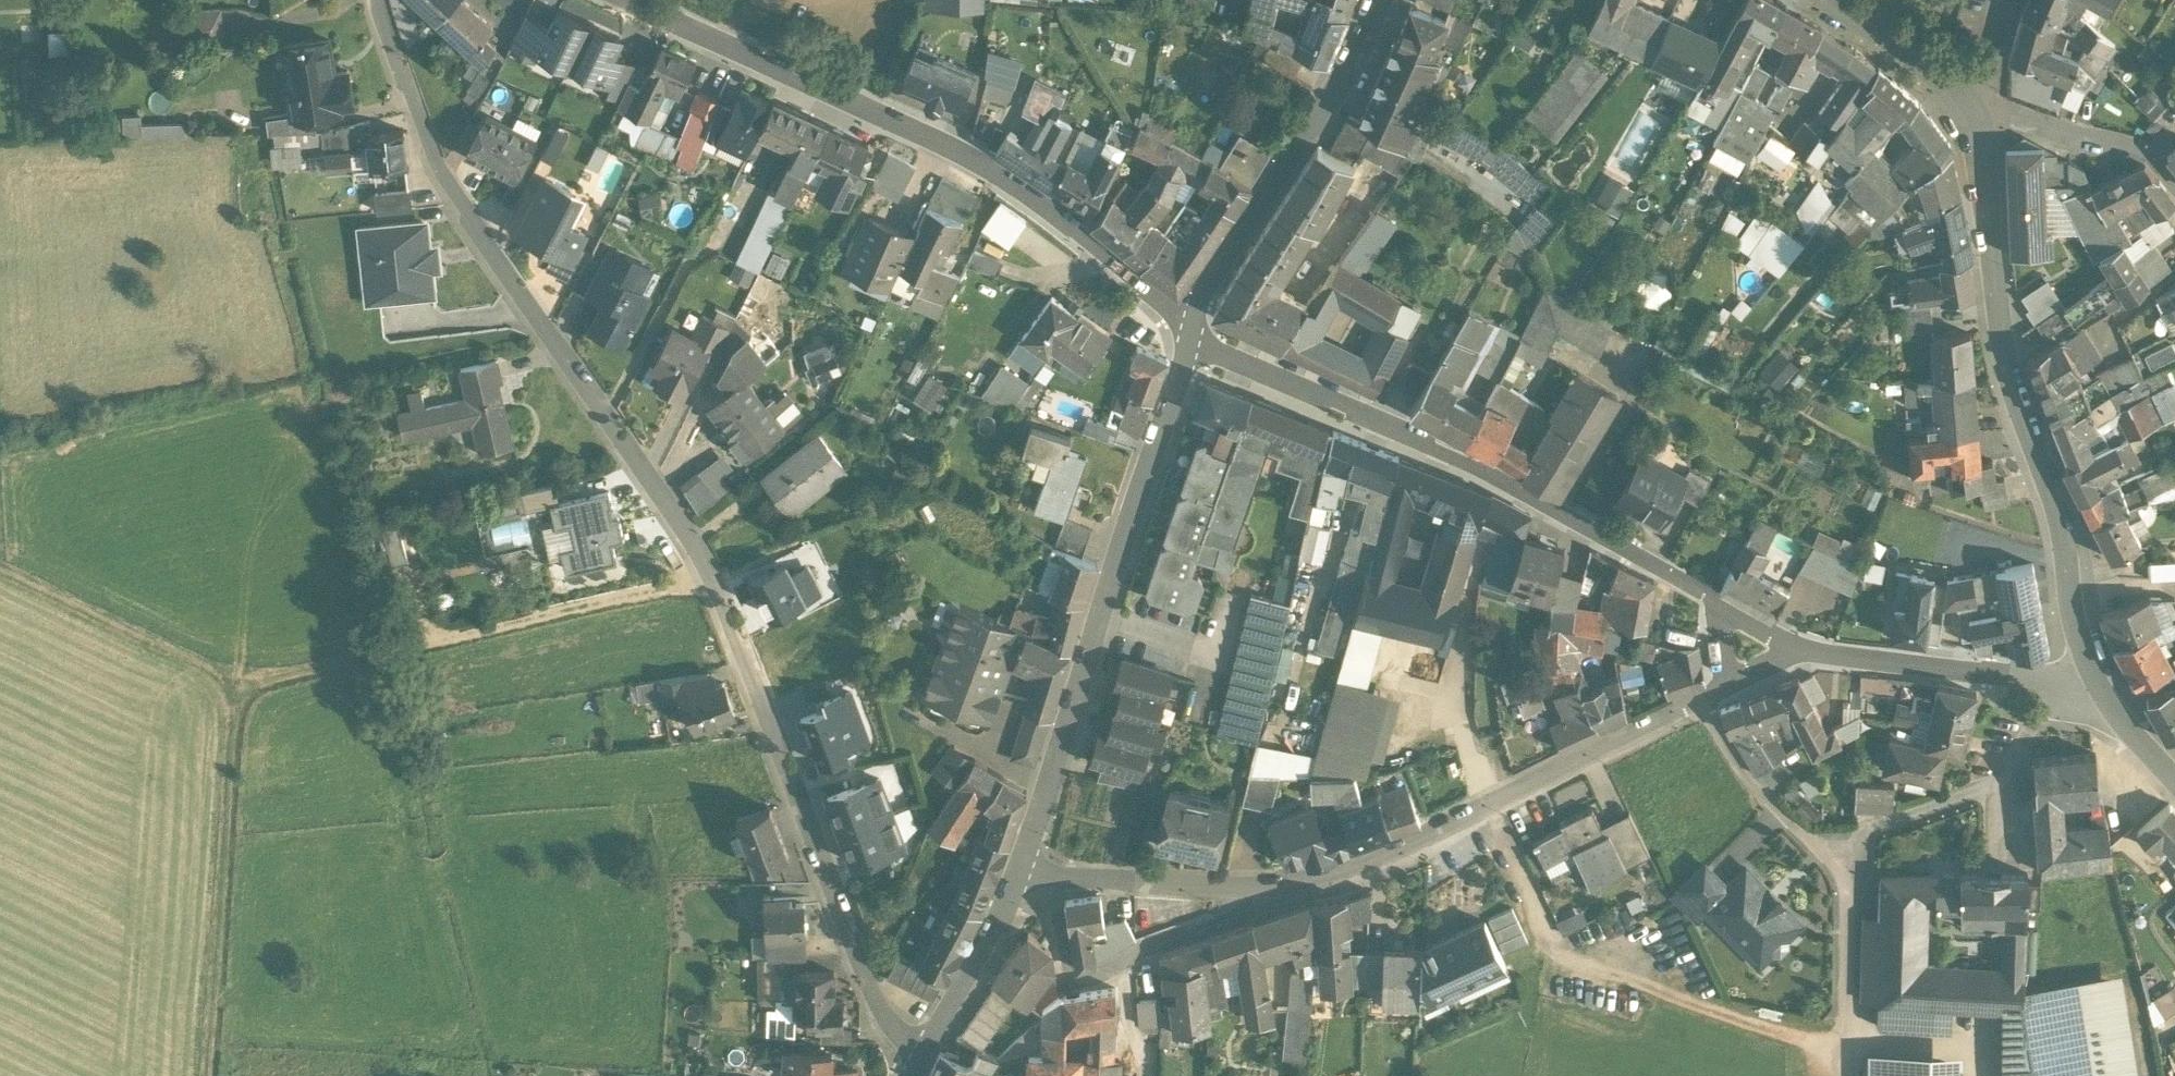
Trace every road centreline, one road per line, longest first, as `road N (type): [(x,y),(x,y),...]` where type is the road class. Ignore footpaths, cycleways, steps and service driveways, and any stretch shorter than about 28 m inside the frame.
road 1 (residential): [(927,1048),(890,1027),(840,924),(708,574),(638,455),(436,162),(375,0)]
road 2 (residential): [(621,0),(970,161),(1037,203),(1192,326)]
road 3 (residential): [(1192,326),(1242,360),(1532,504),(1729,616)]
road 4 (residential): [(2096,685),(2074,620),(2060,524),(2008,373),(1974,130)]
road 5 (tertiary): [(1020,865),(1192,326)]
road 6 (track): [(708,574),(403,655),(350,659),(230,688)]
road 7 (residential): [(1263,888),(1382,861),(1701,703)]
road 8 (track): [(230,688),(206,1075)]
road 9 (tertiary): [(1192,326),(1221,261),(1340,86),(1383,0)]
road 10 (residential): [(1057,878),(1052,917),(1070,982),(1259,909),(1263,888)]
road 11 (residential): [(1838,840),(2012,777),(2043,682)]
road 12 (track): [(0,572),(215,673),(230,688)]
road 13 (residential): [(1838,840),(1848,881),(1849,1054)]
road 14 (residential): [(2174,181),(2139,152),(2017,122),(1974,130)]
road 15 (residential): [(1830,657),(2043,682)]
road 16 (residential): [(1701,703),(1749,783),(1787,824),(1812,846),(1838,840)]
road 17 (residential): [(1057,878),(1263,888)]
road 18 (tertiary): [(927,1048),(1020,865)]
road 19 (residential): [(1955,92),(1819,0)]
road 20 (residential): [(2174,788),(2096,685)]

